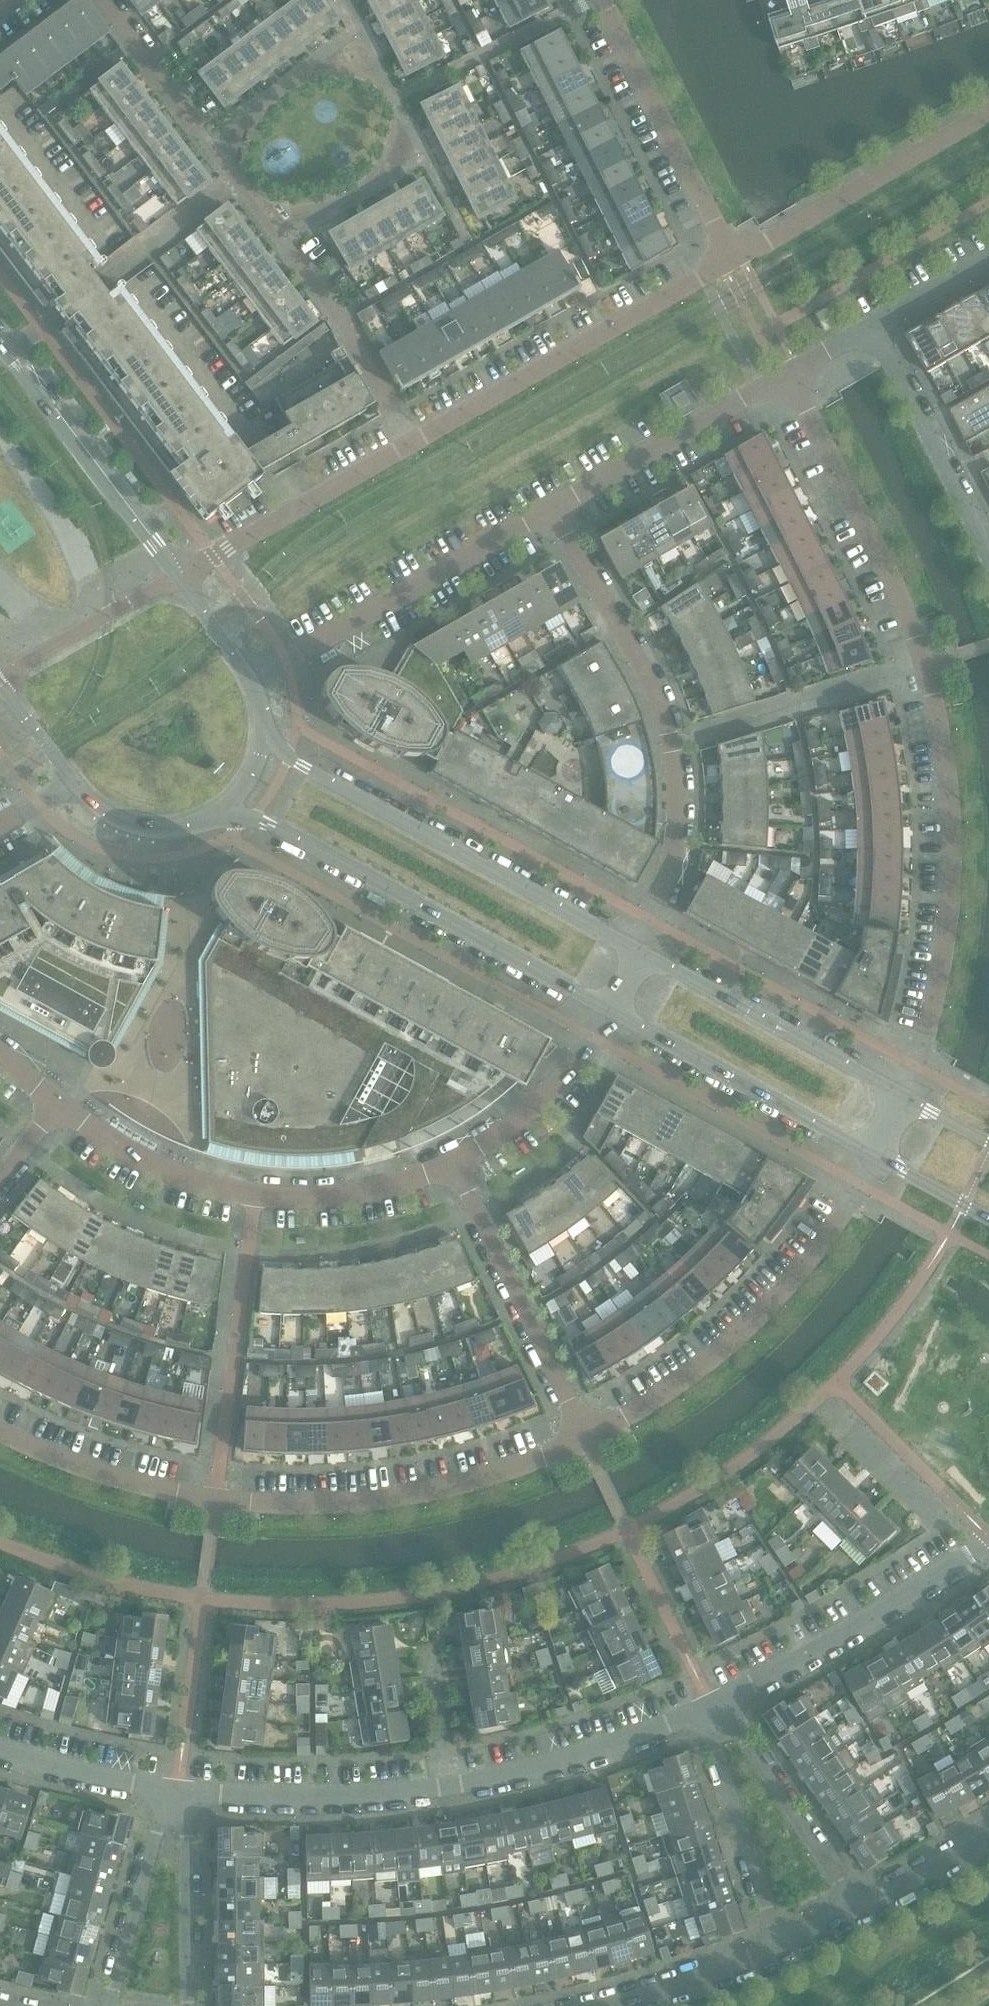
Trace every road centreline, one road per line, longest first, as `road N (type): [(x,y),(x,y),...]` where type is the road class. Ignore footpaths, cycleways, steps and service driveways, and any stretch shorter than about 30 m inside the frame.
road 1 (residential): [(902,1095),(936,977),(945,907),(950,826),(940,740),(923,665),(880,552),(789,374)]
road 2 (residential): [(104,0),(334,311),(411,437)]
road 3 (residential): [(640,950),(678,835),(673,744),(635,651),(551,507)]
road 4 (tertiary): [(640,950),(264,740)]
road 5 (tertiary): [(228,804),(605,1007)]
road 6 (residential): [(61,1103),(158,1167),(255,1194),(362,1189),(452,1159)]
road 7 (residential): [(584,1433),(671,1387),(738,1333),(801,1266),(875,1150)]
road 8 (residential): [(214,1497),(405,1492),(498,1470),(584,1433)]
road 9 (residential): [(411,437),(731,256)]
road 10 (residential): [(250,677),(551,507)]
road 11 (residential): [(710,1706),(988,1547)]
road 12 (tertiary): [(605,1007),(875,1150)]
road 13 (residential): [(584,1433),(452,1159)]
road 14 (tertiary): [(902,1095),(640,950)]
road 15 (residential): [(731,256),(988,112)]
road 16 (tertiary): [(173,573),(0,339)]
road 17 (residential): [(731,256),(600,0)]
road 18 (residential): [(178,1793),(314,1797),(454,1785)]
road 19 (residential): [(173,573),(411,437)]
road 20 (residential): [(551,507),(789,374)]
road 21 (residential): [(454,1785),(575,1757),(710,1706)]
road 22 (residential): [(988,556),(870,325)]
road 23 (residential): [(861,1907),(744,1737),(710,1706)]
road 24 (residential): [(710,1706),(779,1946)]
road 25 (residential): [(214,1497),(83,1466),(0,1430)]
road 26 (residential): [(178,1793),(161,1823),(107,2005)]
road 27 (residential): [(452,1159),(547,1094),(605,1007)]
road 28 (residential): [(190,2005),(188,1834),(178,1793)]
road 29 (residential): [(173,573),(0,676)]
road 30 (residential): [(595,2005),(779,1946)]
road 31 (residential): [(178,1793),(0,1744)]
road 32 (tertiary): [(68,779),(132,818),(169,823),(228,804)]
road 33 (residential): [(861,1907),(988,1830)]
road 34 (residential): [(454,1785),(430,1648)]
road 35 (residential): [(870,325),(988,257)]
road 36 (tertiary): [(875,1150),(988,1214)]
road 37 (tertiary): [(250,677),(173,573)]

